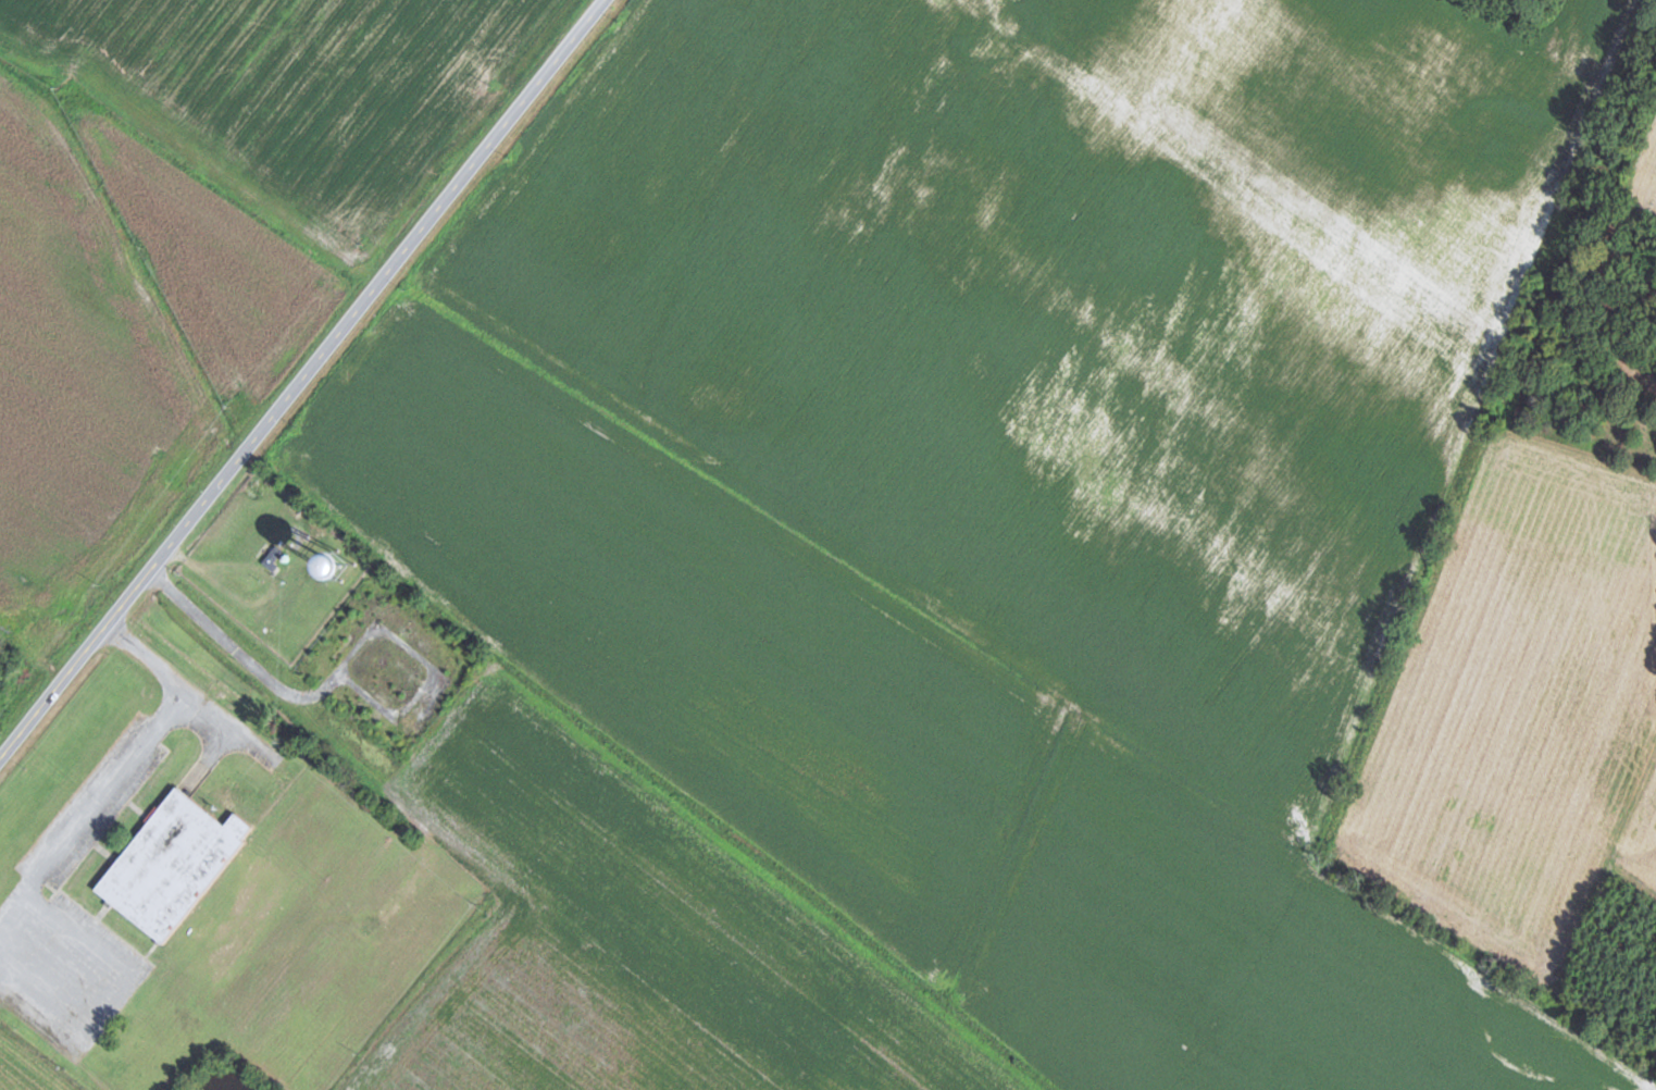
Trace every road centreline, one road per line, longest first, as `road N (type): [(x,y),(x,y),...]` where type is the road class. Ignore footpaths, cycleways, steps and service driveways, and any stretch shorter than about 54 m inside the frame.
road 1 (residential): [(0,760),(611,0)]

